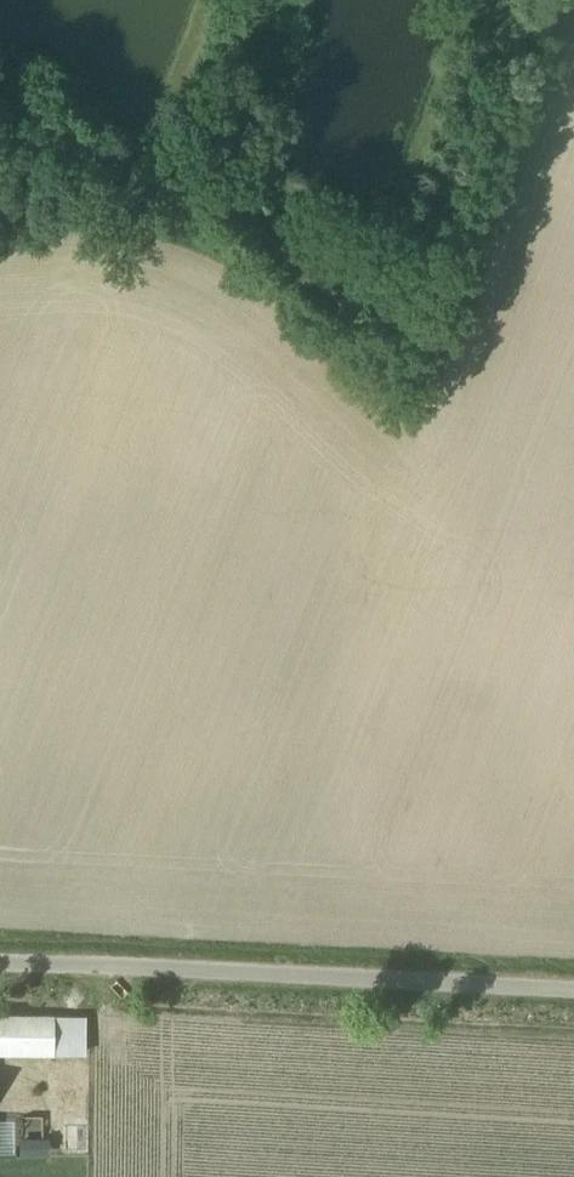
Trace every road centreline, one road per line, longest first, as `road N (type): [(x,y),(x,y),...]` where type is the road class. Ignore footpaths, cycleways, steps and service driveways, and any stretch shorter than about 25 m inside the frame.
road 1 (unclassified): [(573,992),(0,966)]

